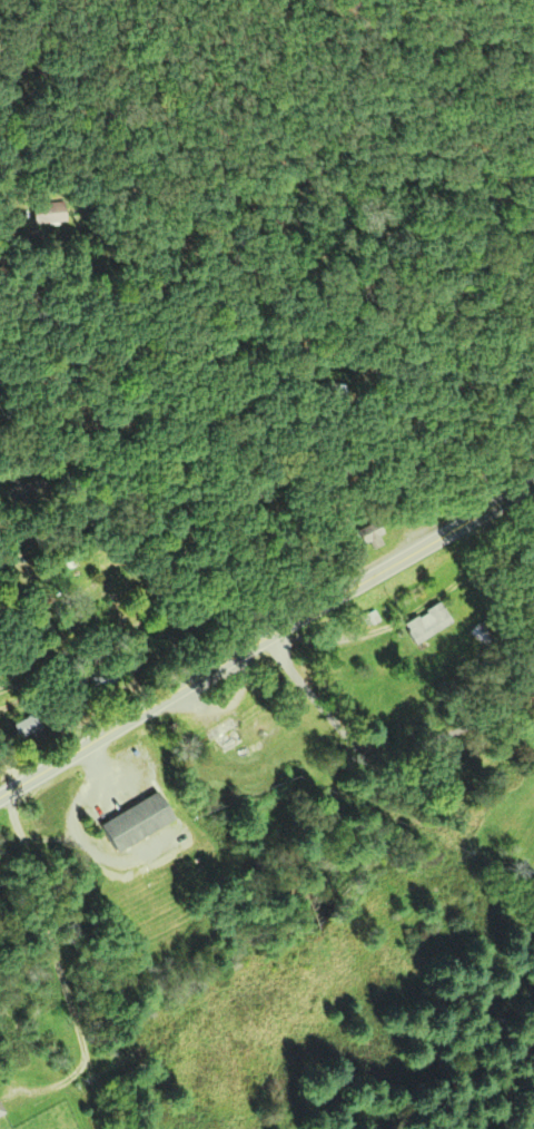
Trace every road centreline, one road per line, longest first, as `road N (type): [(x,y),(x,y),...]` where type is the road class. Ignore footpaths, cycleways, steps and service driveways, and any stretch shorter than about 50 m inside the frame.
road 1 (secondary): [(533,481),(0,793)]
road 2 (residential): [(85,1128),(2,792)]
road 3 (residential): [(0,465),(230,377),(317,374)]
road 4 (residential): [(0,556),(177,488)]

